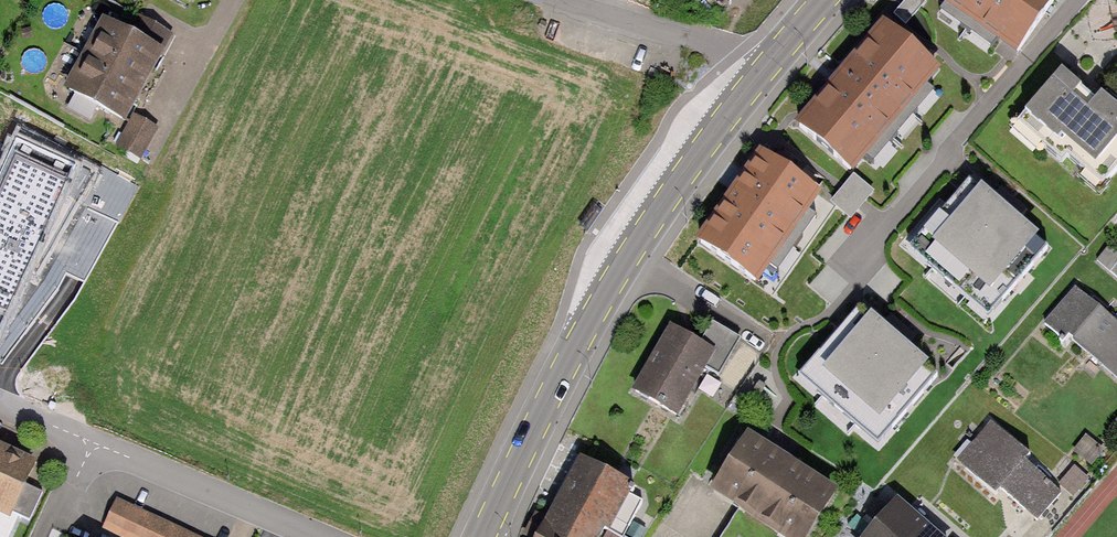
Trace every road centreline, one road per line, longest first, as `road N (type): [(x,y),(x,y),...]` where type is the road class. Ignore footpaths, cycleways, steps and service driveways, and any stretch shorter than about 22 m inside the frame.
road 1 (secondary): [(482,536),(624,260),(706,138),(761,73)]
road 2 (residential): [(92,443),(319,536)]
road 3 (residential): [(761,73),(681,37),(562,0)]

